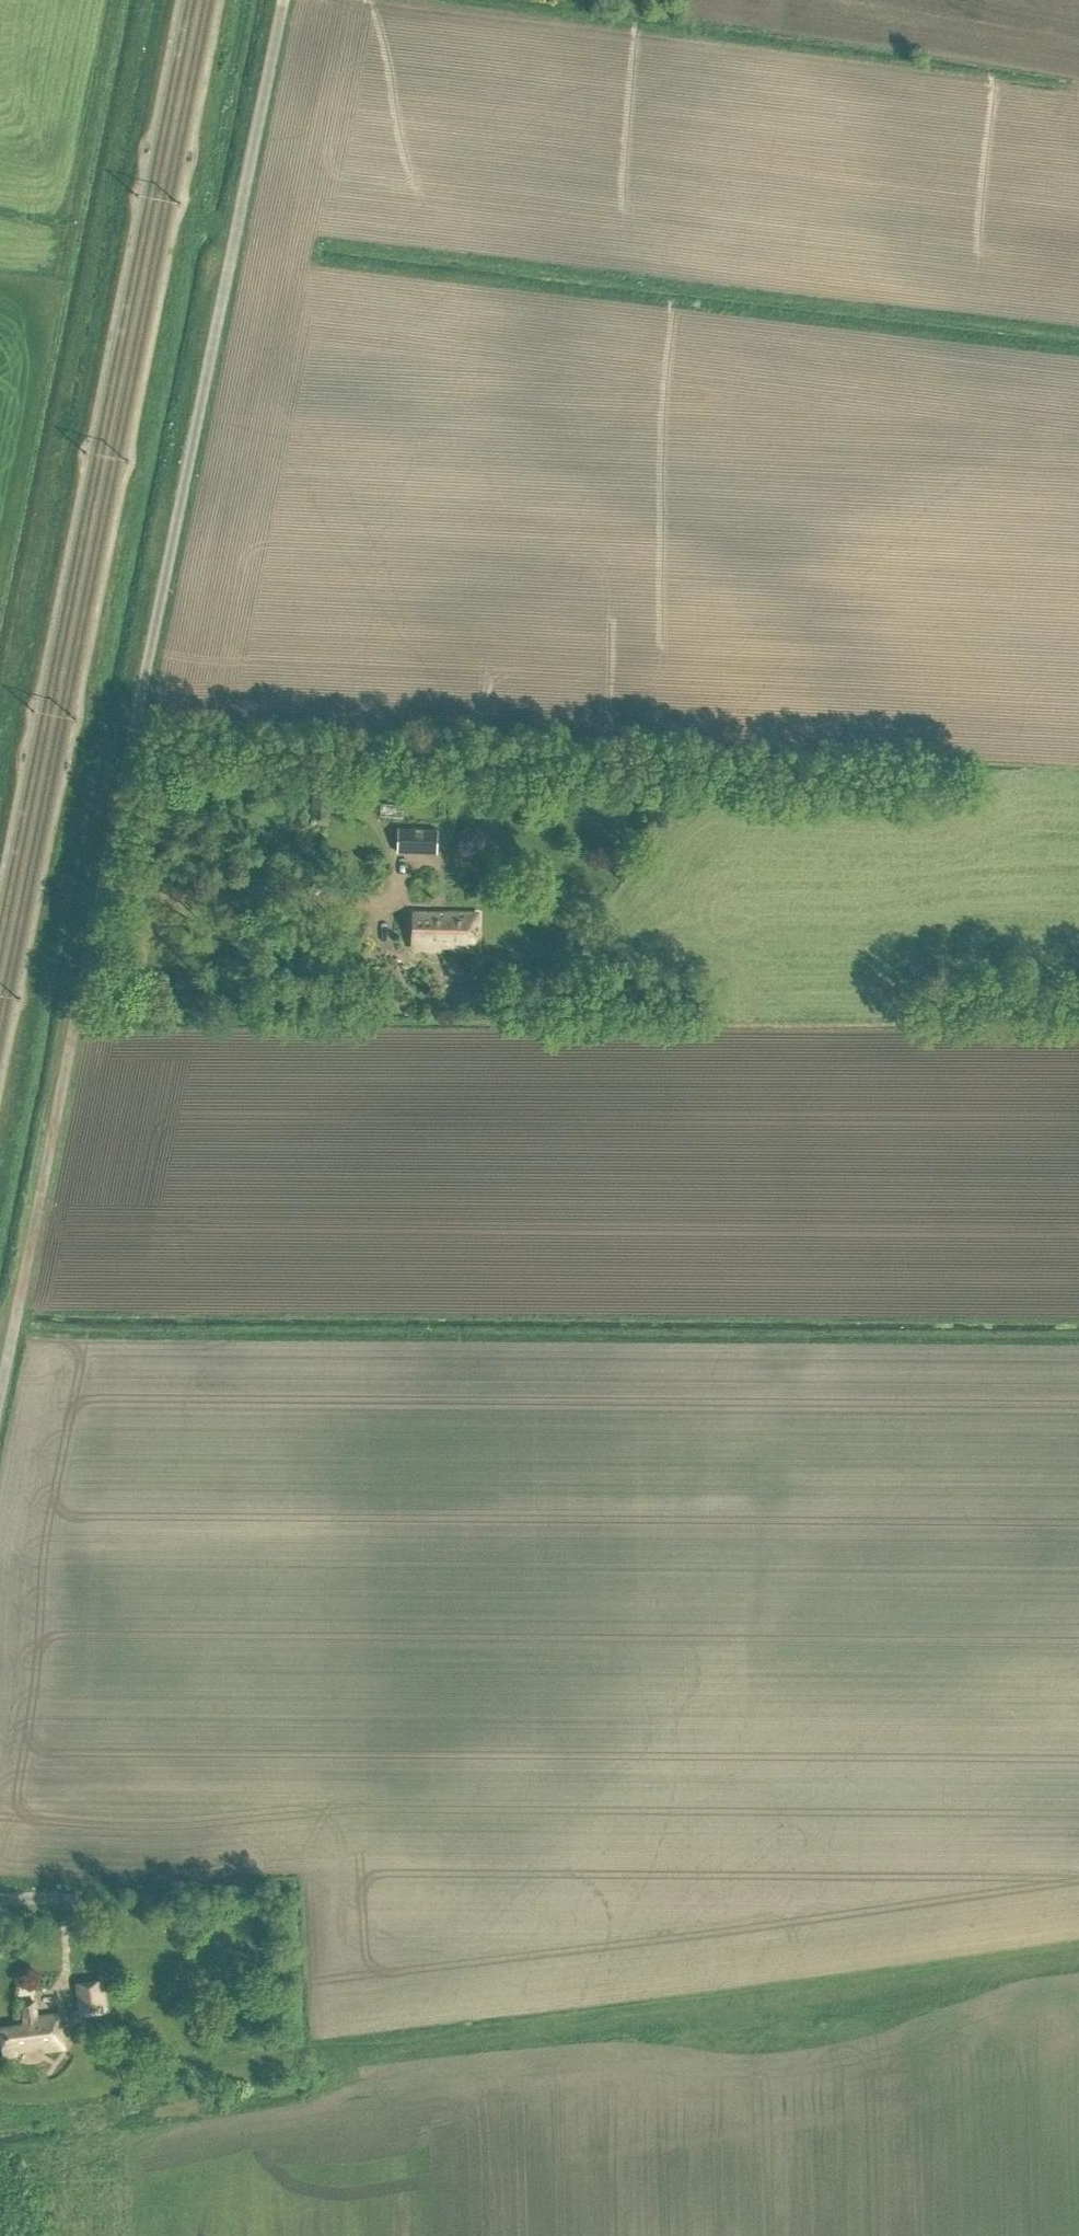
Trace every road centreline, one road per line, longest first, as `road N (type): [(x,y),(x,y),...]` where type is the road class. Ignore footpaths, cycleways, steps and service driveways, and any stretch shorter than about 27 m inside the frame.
road 1 (unclassified): [(283,0),(0,1404)]
road 2 (track): [(1078,1946),(330,2055),(310,1869),(24,1895)]

